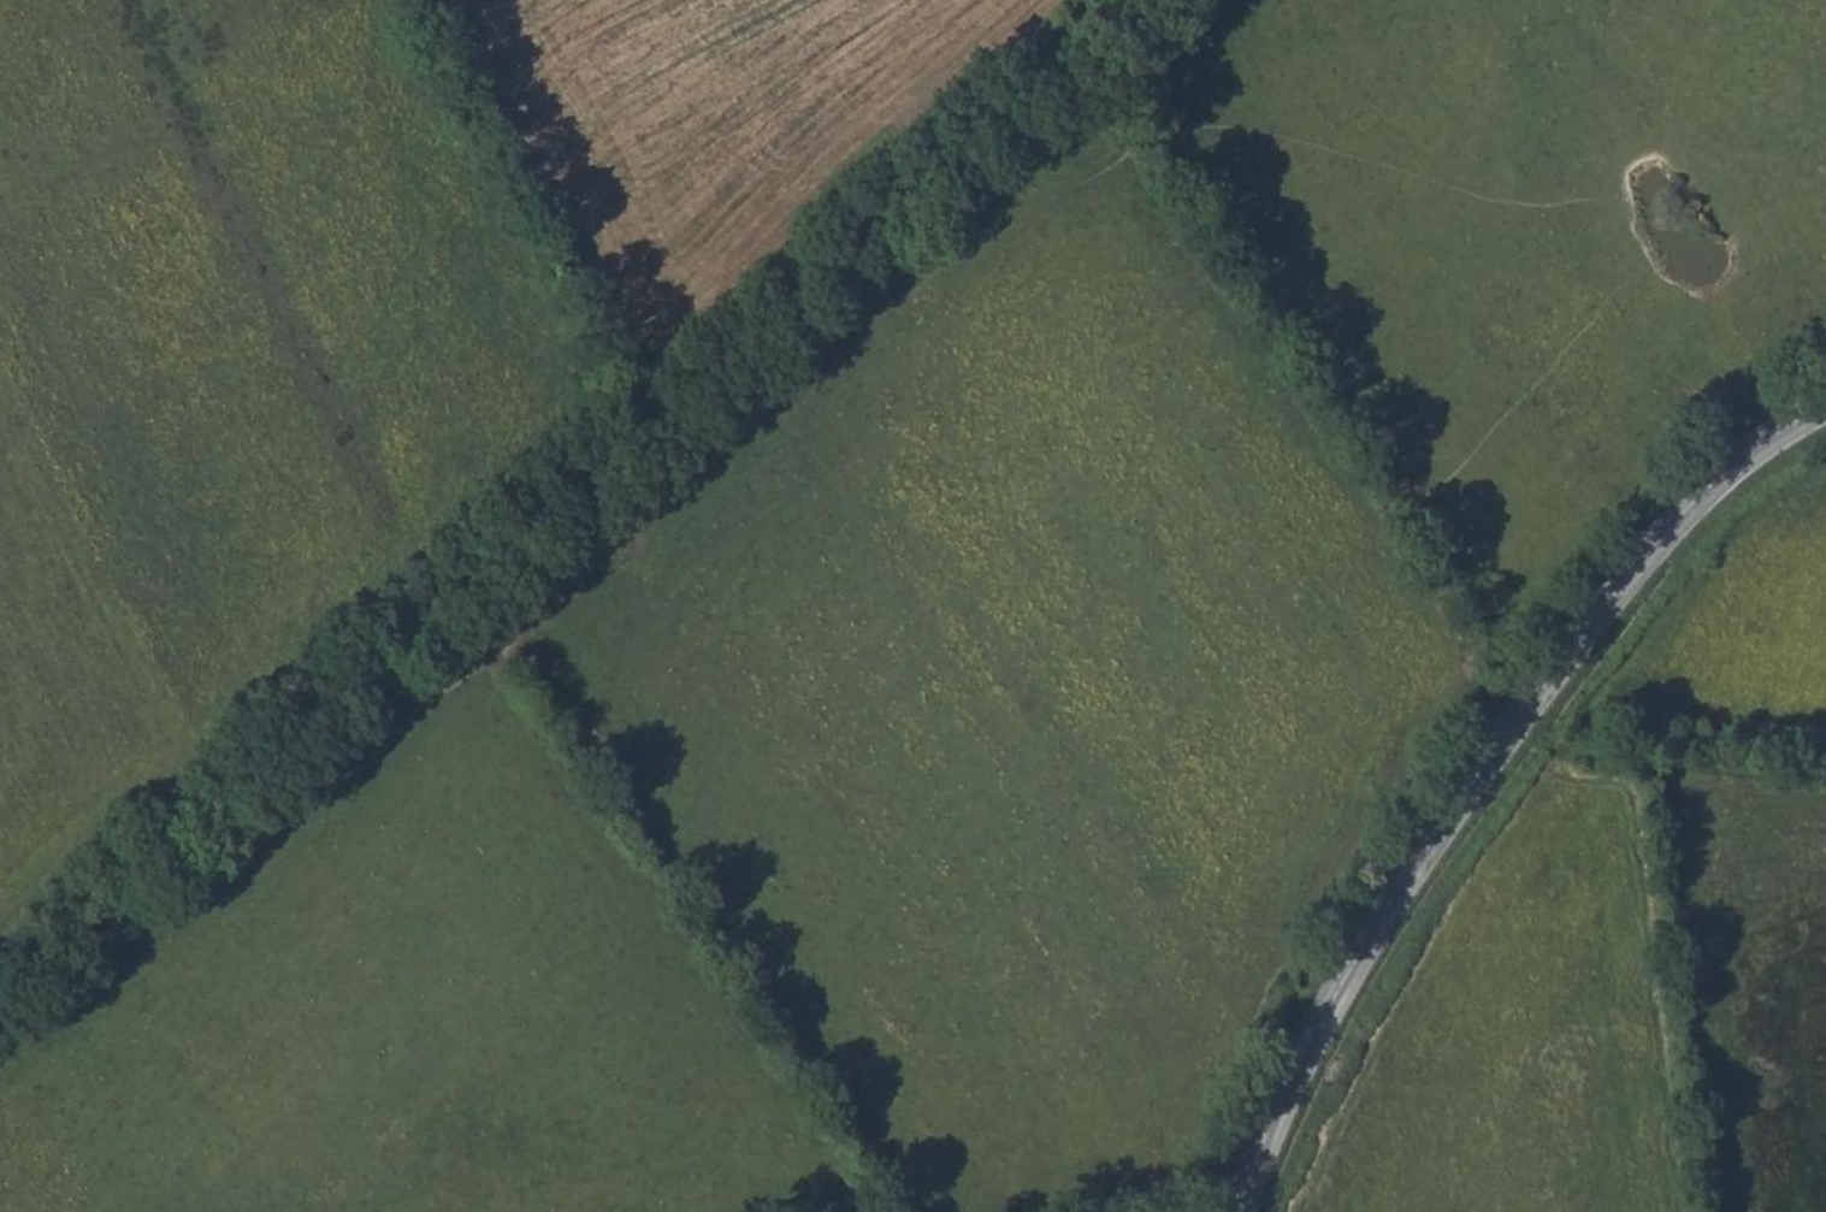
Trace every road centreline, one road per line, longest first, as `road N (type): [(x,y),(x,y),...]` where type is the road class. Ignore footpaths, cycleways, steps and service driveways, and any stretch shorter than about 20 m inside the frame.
road 1 (track): [(0,999),(1114,0)]
road 2 (tertiary): [(1235,1211),(1328,1005),(1497,747),(1672,523),(1737,460),(1825,404)]

